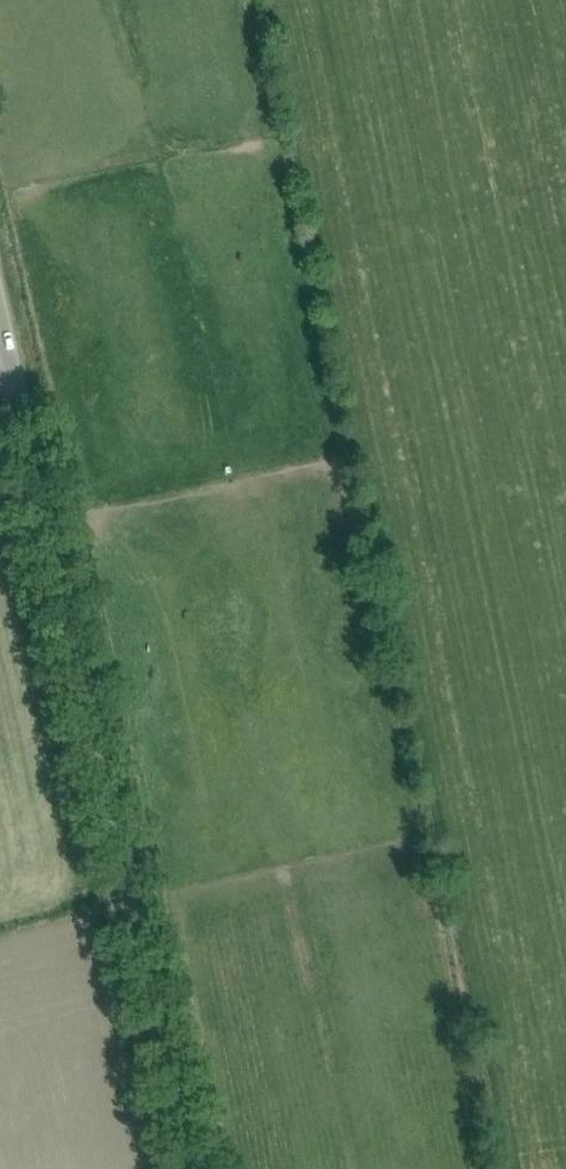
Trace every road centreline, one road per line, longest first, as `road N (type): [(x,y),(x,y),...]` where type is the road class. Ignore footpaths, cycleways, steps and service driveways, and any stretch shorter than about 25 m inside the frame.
road 1 (unclassified): [(192,1168),(113,876),(0,348)]

